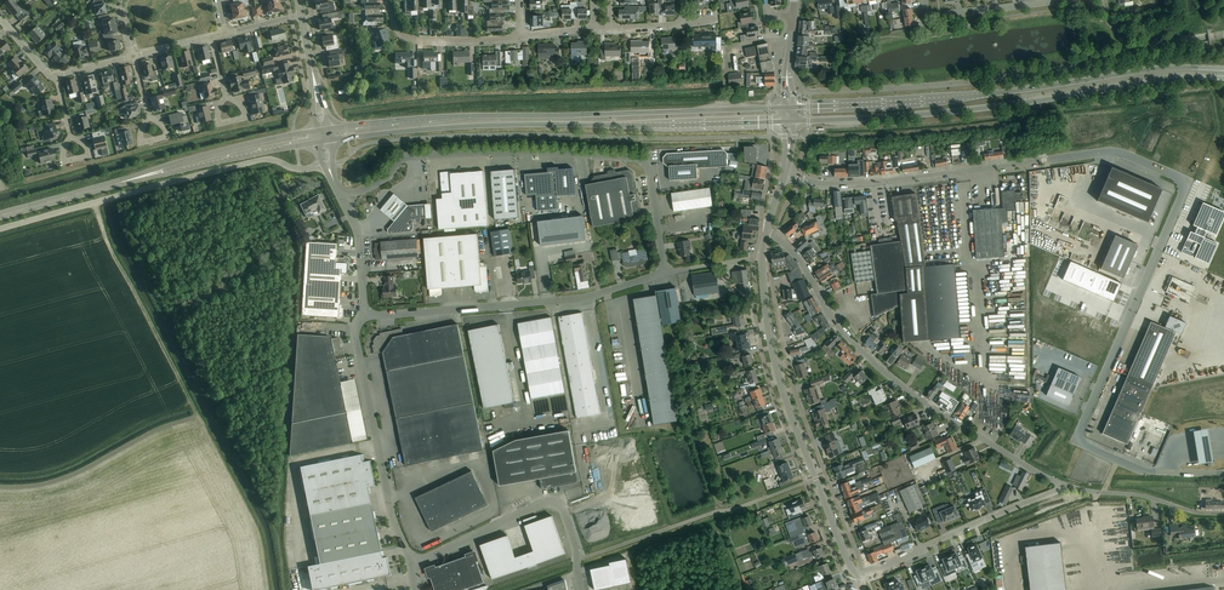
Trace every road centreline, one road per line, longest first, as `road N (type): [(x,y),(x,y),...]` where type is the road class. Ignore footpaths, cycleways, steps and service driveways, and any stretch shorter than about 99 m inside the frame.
road 1 (unclassified): [(1044,160),(1117,152),(1182,186),(1080,428),(1082,442),(1148,472),(1223,473)]
road 2 (track): [(286,589),(276,532),(127,251),(112,198)]
road 3 (unclassified): [(343,198),(383,182),(411,154),(636,157),(649,172),(664,273)]
road 4 (residential): [(1067,486),(965,429),(883,370),(840,331),(798,258),(767,233)]
road 5 (unclassified): [(861,575),(851,570),(782,388),(766,307),(767,233)]
road 6 (secondary): [(377,132),(726,119)]
road 7 (unclassified): [(0,229),(256,161),(328,165)]
road 8 (secondary): [(843,116),(987,108),(1169,77)]
road 9 (unclassified): [(363,314),(584,298),(664,273)]
road 10 (residential): [(784,176),(849,186),(1044,160)]
road 11 (unclassified): [(411,564),(389,507),(356,333),(363,314)]
road 12 (unclassified): [(411,564),(552,502),(564,510),(581,589)]
road 13 (residential): [(861,575),(1067,486)]
road 14 (secondary): [(308,135),(210,154),(124,182)]
road 15 (secondary): [(124,182),(309,143)]
road 16 (residential): [(1223,514),(1067,486)]
road 17 (residential): [(389,0),(410,39),(519,37)]
road 18 (residential): [(926,13),(1069,0)]
road 19 (secondary): [(7,214),(124,182)]

